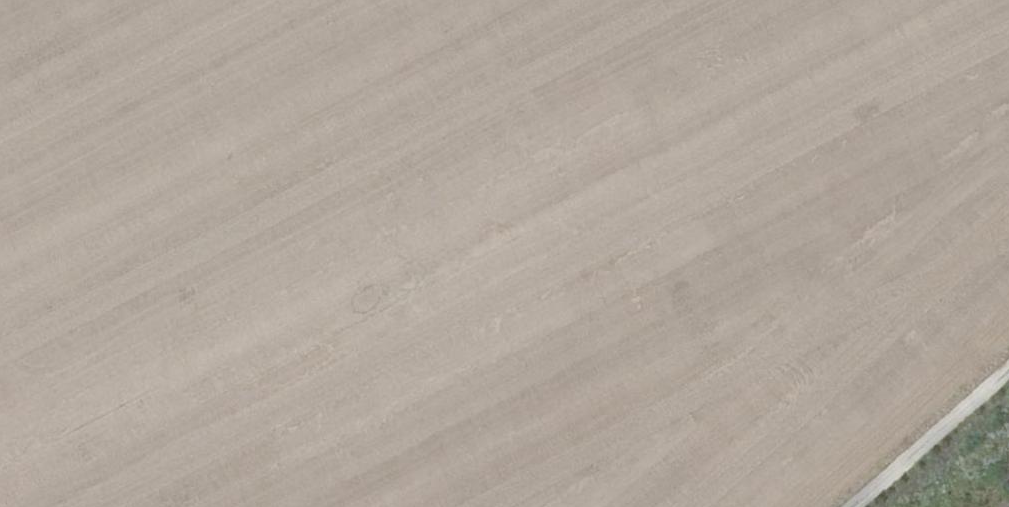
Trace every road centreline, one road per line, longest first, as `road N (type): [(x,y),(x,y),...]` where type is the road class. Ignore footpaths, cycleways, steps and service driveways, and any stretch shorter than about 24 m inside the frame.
road 1 (track): [(855,506),(1008,372)]

